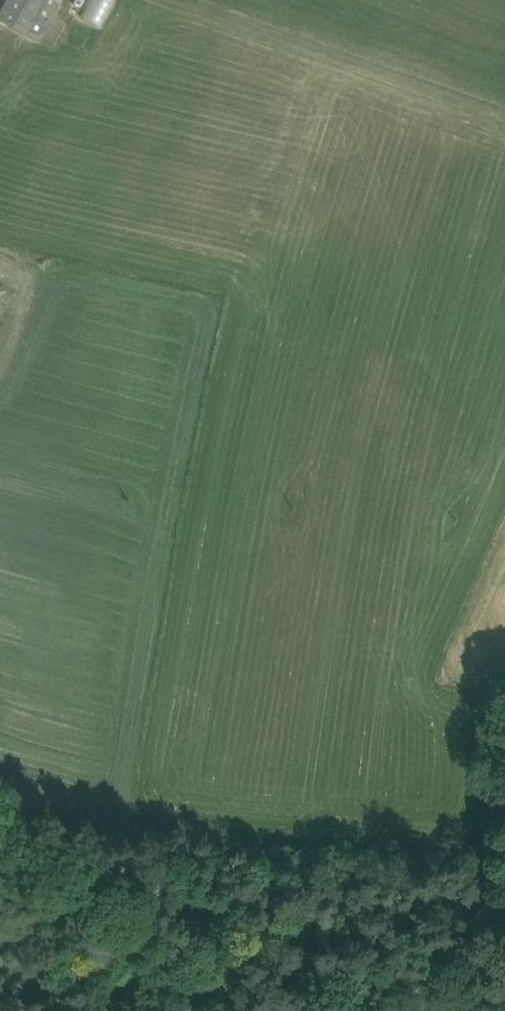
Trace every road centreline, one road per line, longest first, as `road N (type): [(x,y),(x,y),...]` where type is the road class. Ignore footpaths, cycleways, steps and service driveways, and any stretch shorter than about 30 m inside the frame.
road 1 (track): [(415,1010),(470,999),(484,859)]

